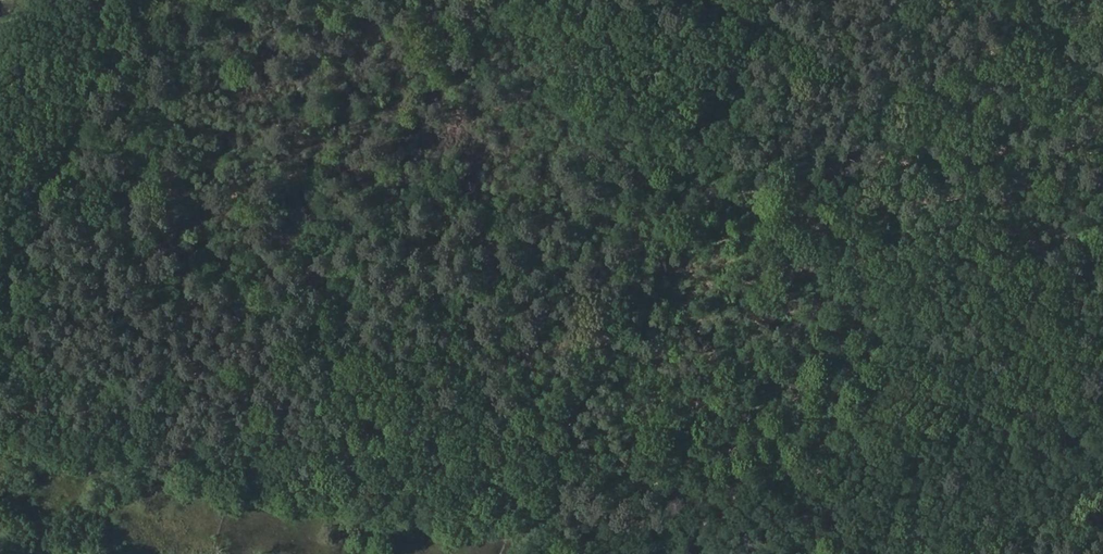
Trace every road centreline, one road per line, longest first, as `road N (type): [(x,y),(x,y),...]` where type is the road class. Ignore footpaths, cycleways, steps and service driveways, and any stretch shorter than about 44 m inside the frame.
road 1 (track): [(752,0),(512,553)]
road 2 (track): [(0,310),(139,0)]

